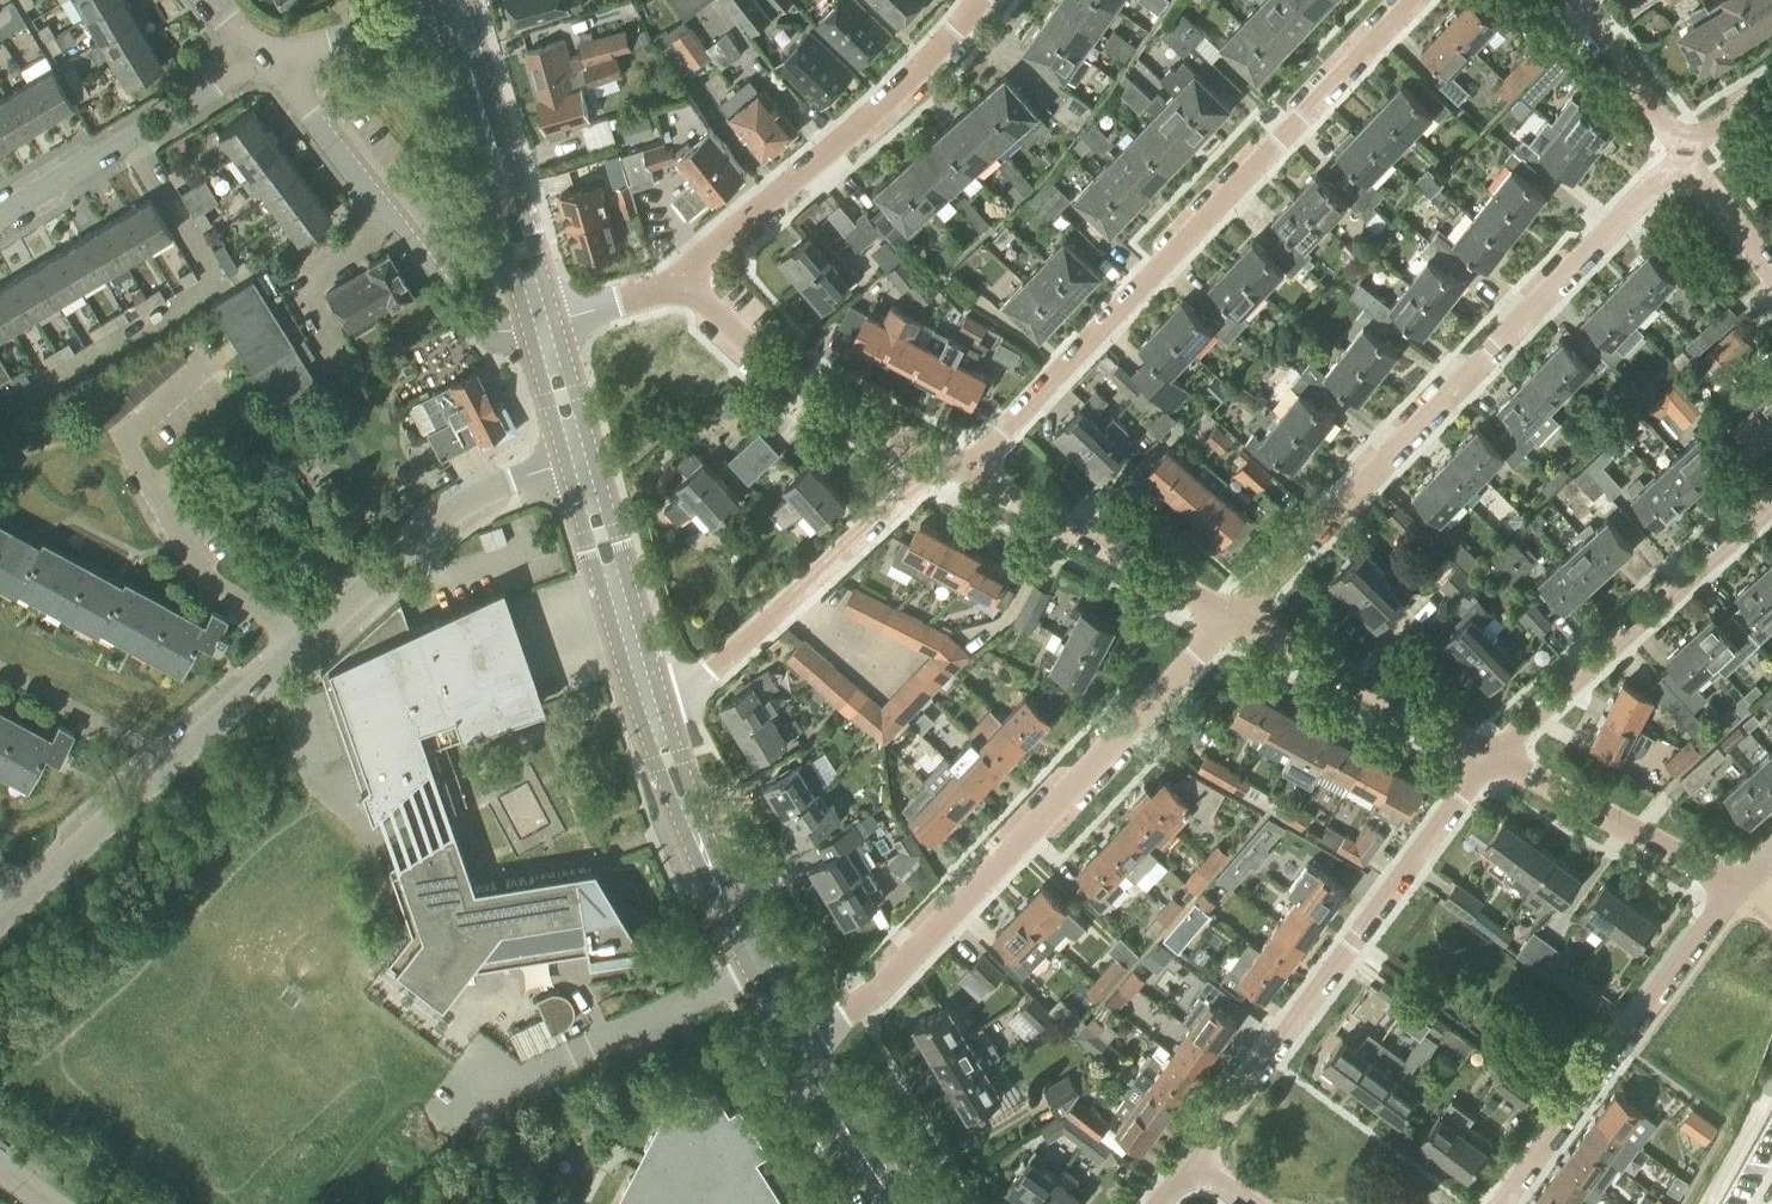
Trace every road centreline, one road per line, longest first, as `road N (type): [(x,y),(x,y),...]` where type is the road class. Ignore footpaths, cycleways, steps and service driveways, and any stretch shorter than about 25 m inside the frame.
road 1 (residential): [(0,919),(440,517),(477,492),(565,464)]
road 2 (residential): [(959,465),(985,451),(1418,0)]
road 3 (residential): [(1235,618),(1662,175),(1688,172)]
road 4 (residential): [(794,1039),(868,998),(1235,618)]
road 5 (residential): [(1190,1162),(1495,759)]
road 6 (residential): [(674,278),(880,107),(979,0)]
road 7 (residential): [(1498,1203),(1739,888)]
road 8 (residential): [(266,62),(483,333),(526,327)]
road 9 (residential): [(659,702),(695,683),(923,479),(959,465)]
road 10 (residential): [(1495,759),(1771,503)]
road 11 (residential): [(959,465),(750,356),(674,278)]
road 12 (residential): [(1235,618),(959,465)]
road 13 (residential): [(0,217),(266,62)]
road 14 (residential): [(1495,759),(1235,618)]
road 15 (residential): [(1739,888),(1495,759)]
road 16 (secondary): [(565,464),(636,710)]
road 17 (secondary): [(659,702),(592,456)]
road 18 (residential): [(452,7),(266,62)]
road 19 (secondary): [(893,1203),(794,1039)]
road 20 (secondary): [(636,710),(690,859),(714,879)]
road 21 (secondary): [(714,879),(709,838),(659,702)]
road 22 (residential): [(1690,138),(1667,122),(1574,0)]
road 23 (secondary): [(794,1039),(714,879)]
road 24 (secondary): [(499,176),(452,7)]
road 25 (secondary): [(555,320),(525,212),(499,176)]
road 26 (secondary): [(499,176),(496,221),(526,327)]
road 27 (secondary): [(526,327),(565,464)]
road 28 (secondary): [(592,456),(555,320)]
road 29 (residential): [(1771,266),(1711,182),(1688,172)]
road 30 (residential): [(555,320),(639,297),(674,278)]

